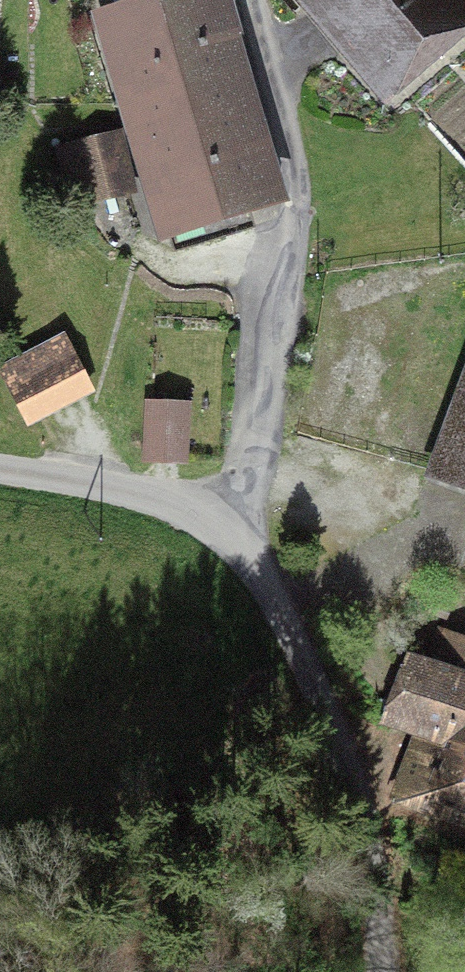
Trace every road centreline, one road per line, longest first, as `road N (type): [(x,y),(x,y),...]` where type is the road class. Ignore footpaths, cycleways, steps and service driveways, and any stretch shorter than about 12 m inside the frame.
road 1 (unclassified): [(237,512),(298,194),(254,0)]
road 2 (unclassified): [(381,971),(371,860),(340,738),(302,632),(237,512)]
road 3 (unclassified): [(237,512),(0,468)]

